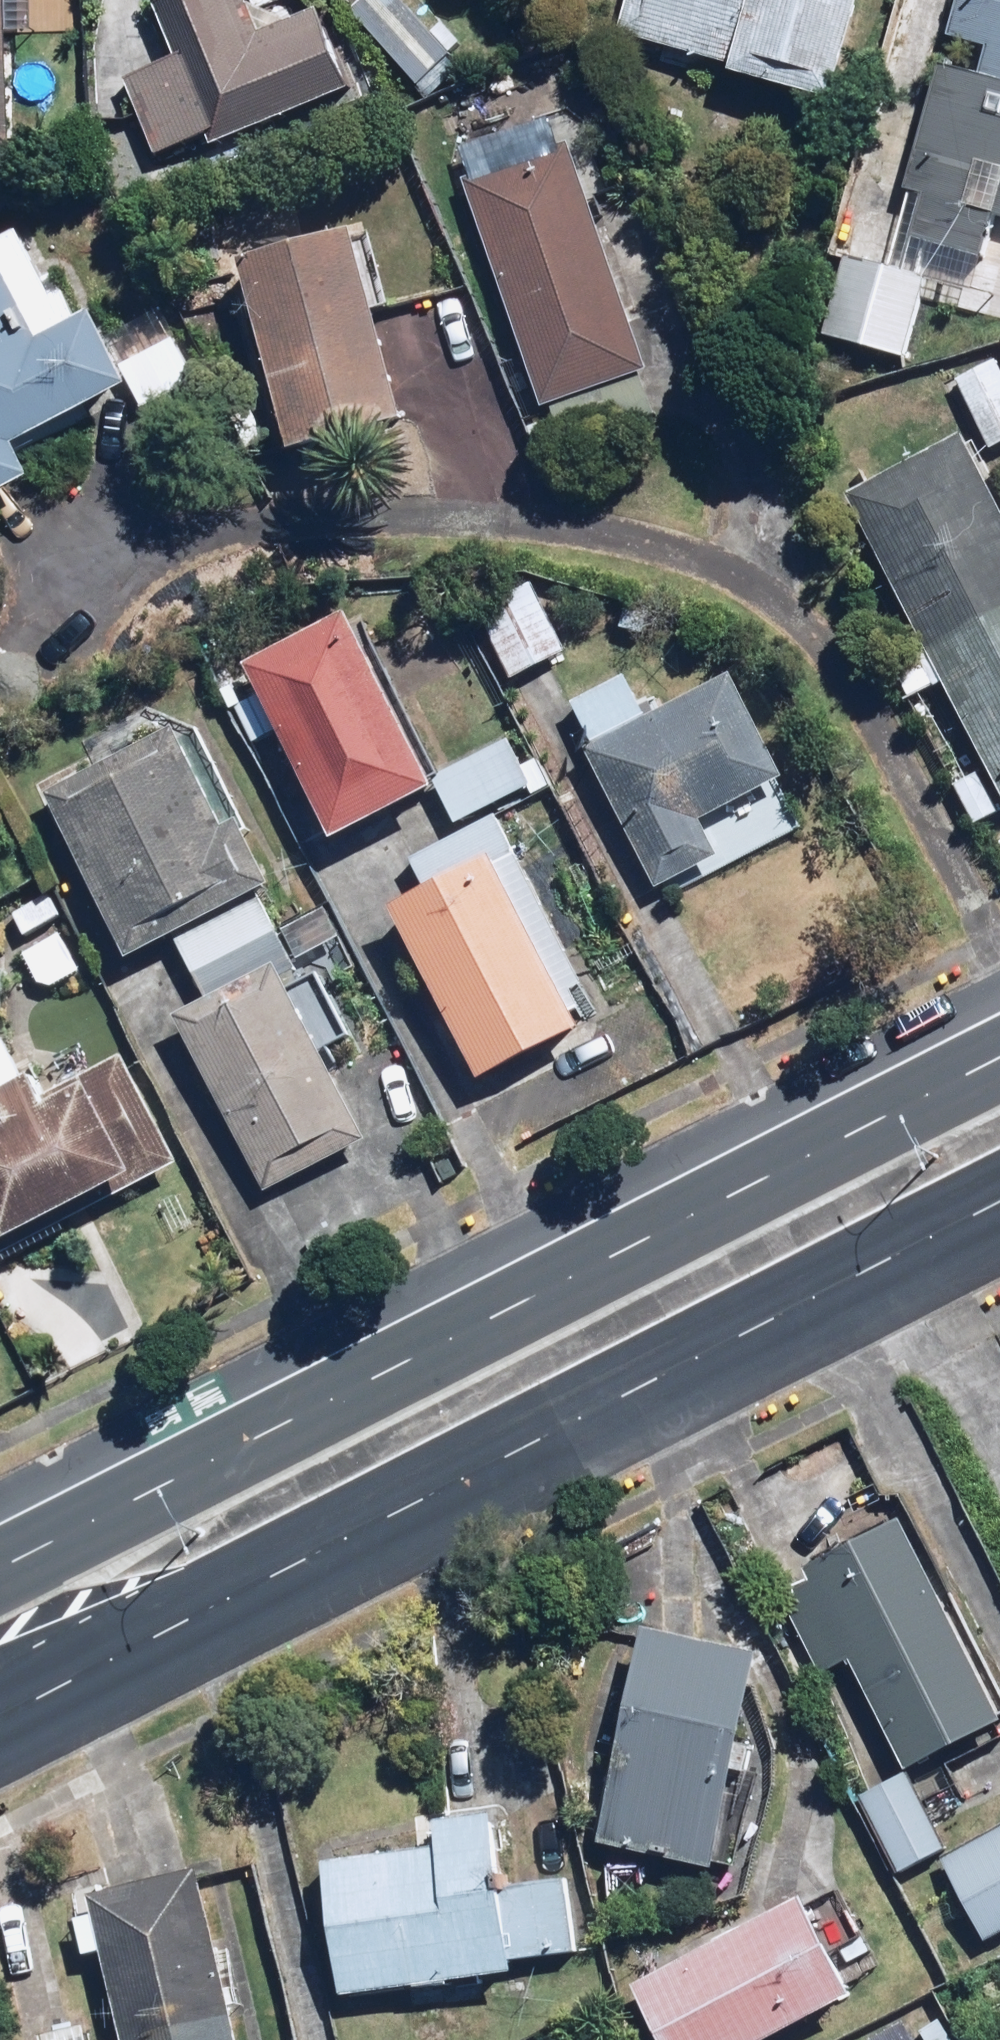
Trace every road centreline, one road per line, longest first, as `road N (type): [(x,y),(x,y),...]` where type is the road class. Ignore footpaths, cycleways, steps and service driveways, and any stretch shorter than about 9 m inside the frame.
road 1 (primary): [(0,1557),(999,1039)]
road 2 (primary): [(999,1198),(223,1595)]
road 3 (primary): [(223,1595),(0,1712)]
road 4 (primary): [(223,1595),(145,1597),(63,1617),(0,1649)]

